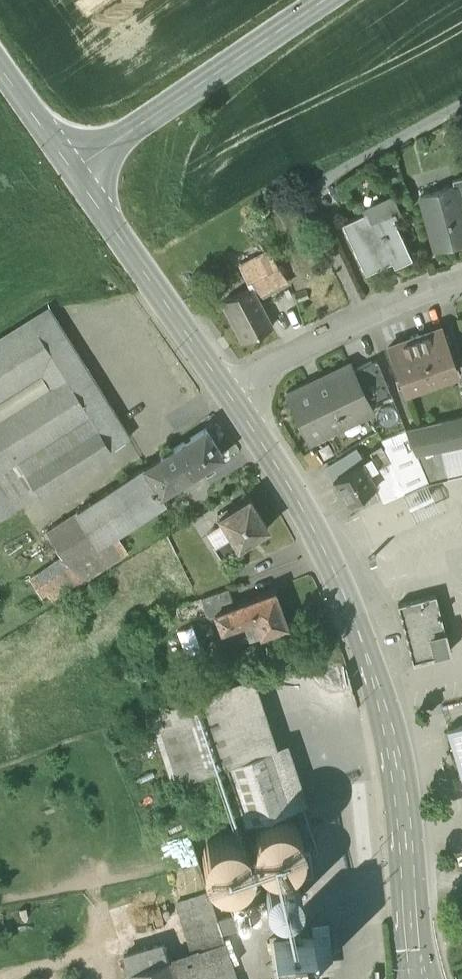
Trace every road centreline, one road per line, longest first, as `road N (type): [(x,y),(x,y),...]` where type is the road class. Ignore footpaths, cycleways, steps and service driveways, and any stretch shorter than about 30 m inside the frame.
road 1 (secondary): [(420,978),(398,783),(350,596),(308,508),(232,391)]
road 2 (residential): [(363,316),(310,204),(316,190),(461,105)]
road 3 (secondary): [(322,0),(74,165)]
road 4 (secondary): [(232,391),(74,165)]
road 5 (residential): [(232,391),(363,316)]
road 6 (secondary): [(74,165),(0,64)]

